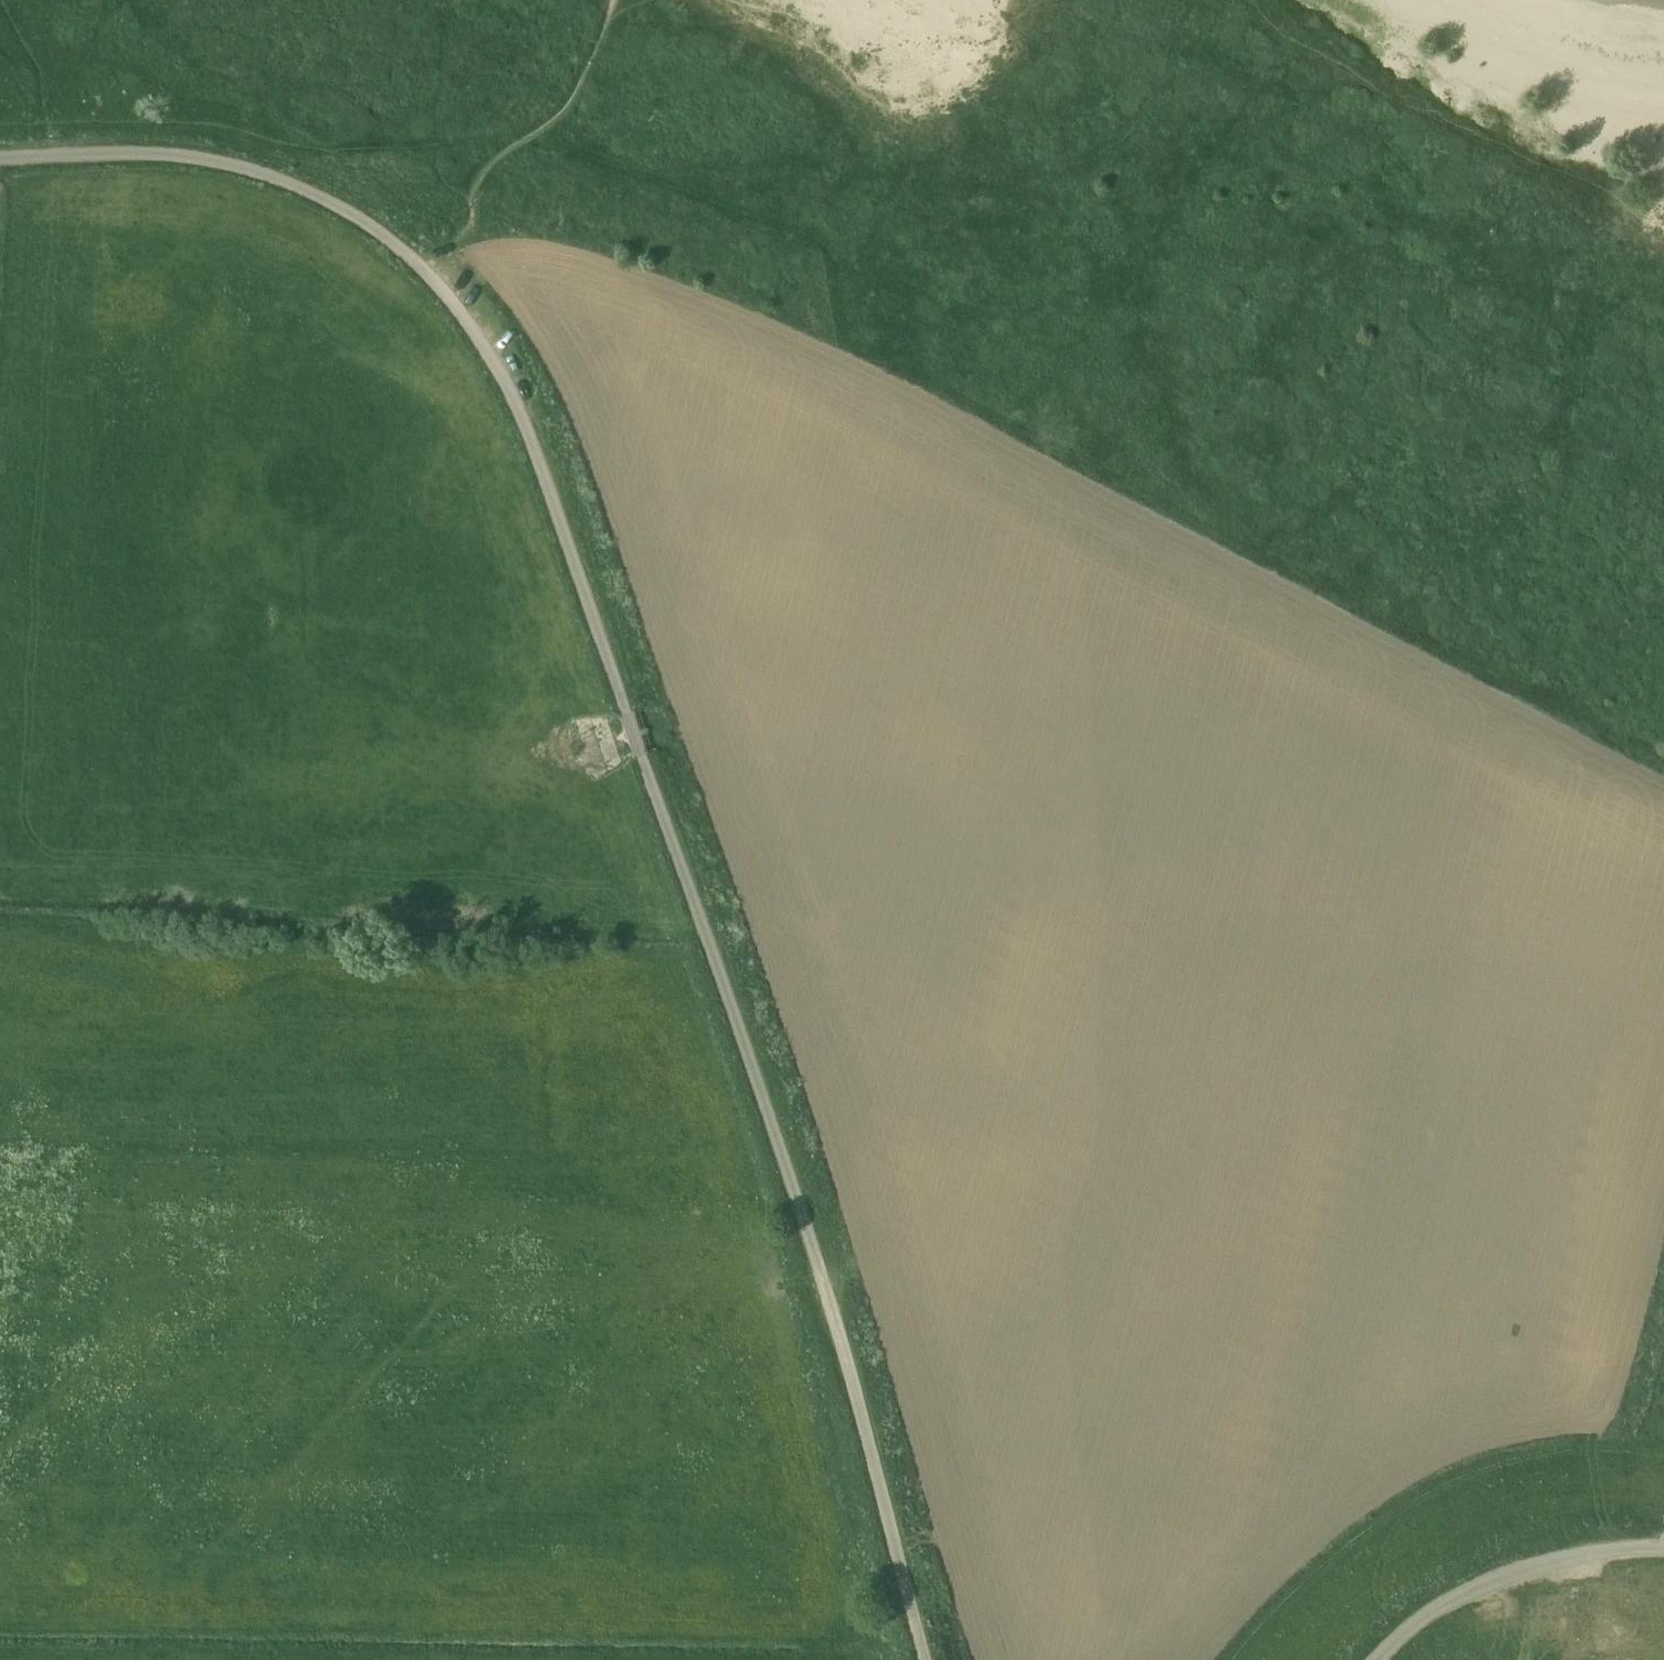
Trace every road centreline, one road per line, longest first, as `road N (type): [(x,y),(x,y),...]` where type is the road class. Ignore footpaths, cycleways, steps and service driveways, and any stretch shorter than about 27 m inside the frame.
road 1 (unclassified): [(923,1659),(811,1243),(563,521),(508,384),(478,335),(408,255),(366,220),(308,189),(187,154),(0,158)]
road 2 (unclassified): [(1663,1547),(1586,1555),(1488,1585),(1440,1607),(1376,1659)]

